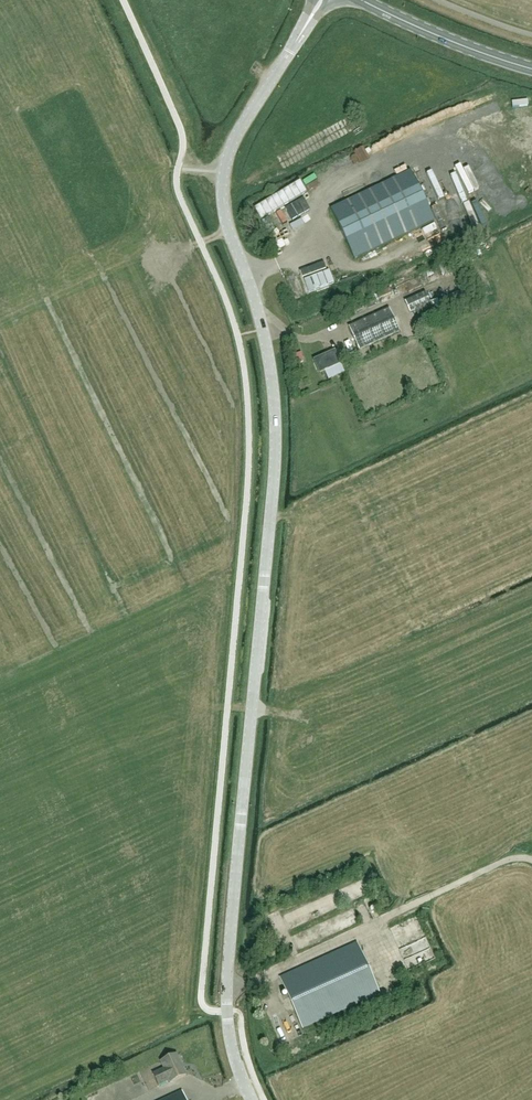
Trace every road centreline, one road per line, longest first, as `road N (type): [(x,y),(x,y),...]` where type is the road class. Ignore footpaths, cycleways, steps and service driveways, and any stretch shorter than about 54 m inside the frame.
road 1 (tertiary): [(251,1099),(231,1046),(228,1001),(276,417),(261,315),(226,221),(224,172),(250,113),(325,0)]
road 2 (track): [(531,861),(511,858),(252,981),(229,980)]
road 3 (secondary): [(364,0),(531,67)]

